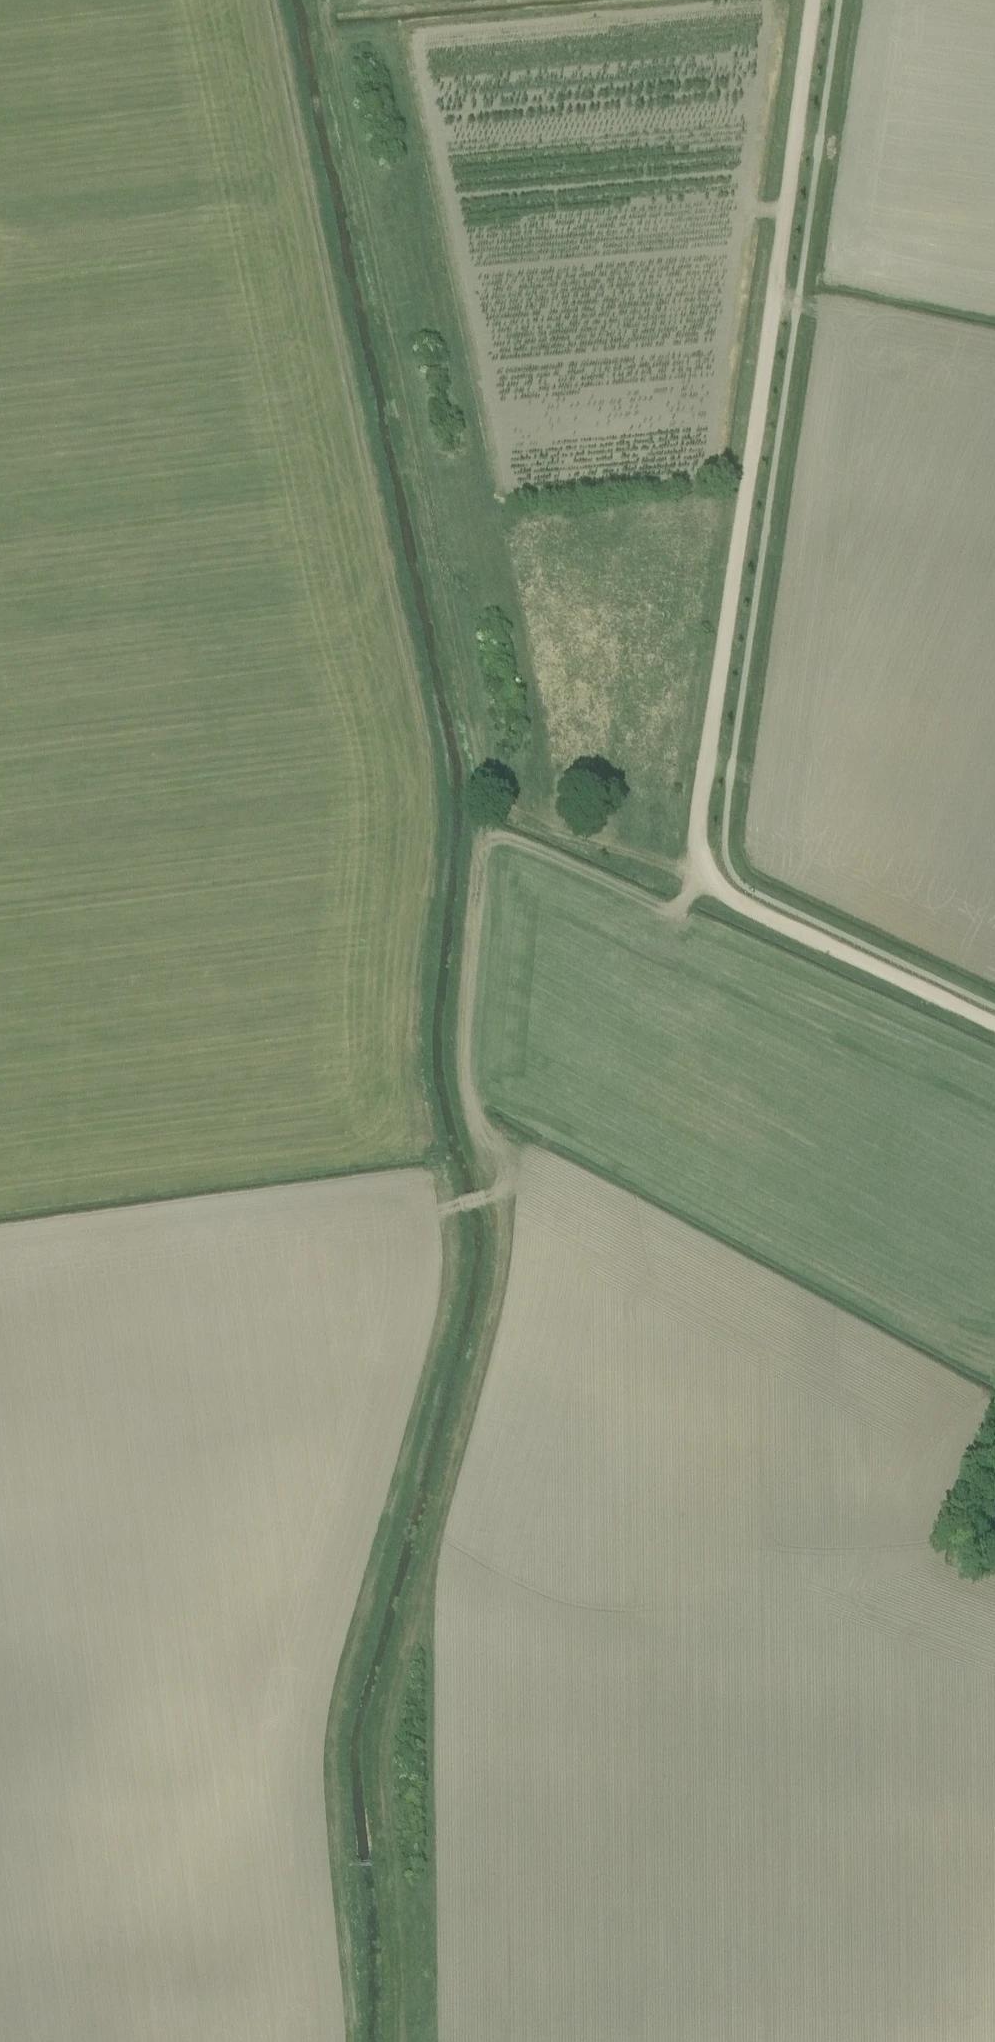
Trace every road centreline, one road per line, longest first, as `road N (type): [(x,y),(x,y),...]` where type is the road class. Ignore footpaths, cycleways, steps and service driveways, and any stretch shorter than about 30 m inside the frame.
road 1 (track): [(994,1029),(759,919),(724,891),(710,859),(705,772),(818,0)]

